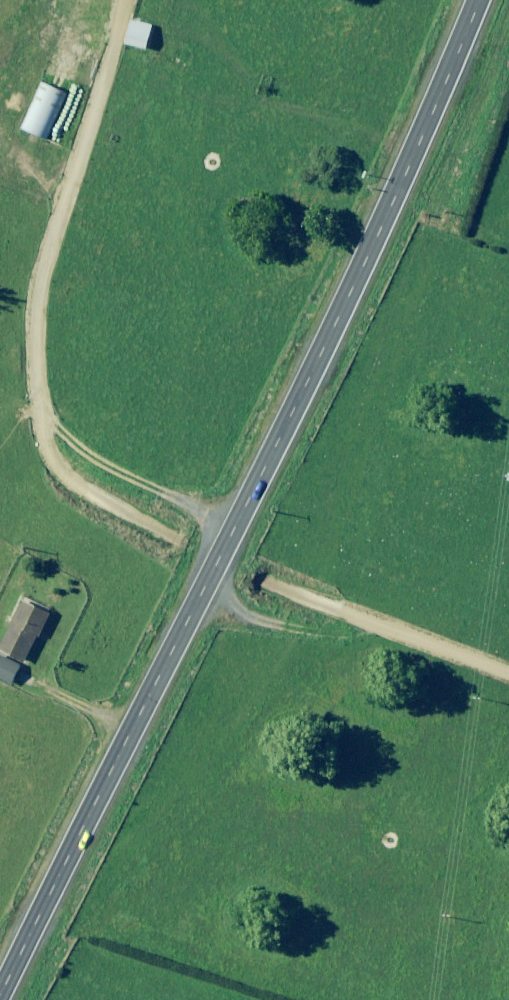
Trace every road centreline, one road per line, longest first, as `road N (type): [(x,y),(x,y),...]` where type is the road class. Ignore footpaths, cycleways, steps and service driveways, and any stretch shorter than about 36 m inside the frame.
road 1 (primary): [(12,999),(340,317),(482,0)]
road 2 (track): [(114,30),(38,283),(32,352),(60,473),(187,549),(508,679)]
road 3 (track): [(55,446),(233,532)]

